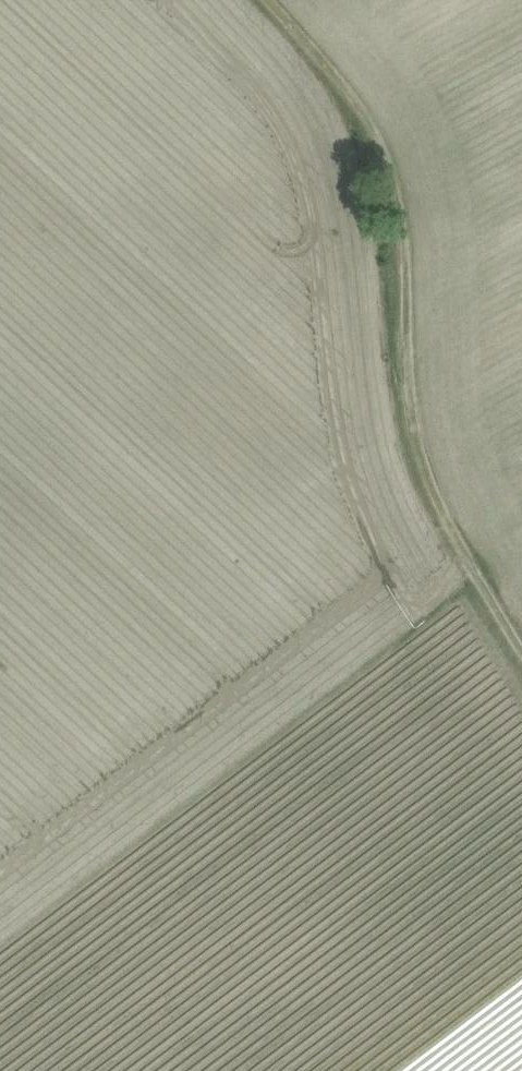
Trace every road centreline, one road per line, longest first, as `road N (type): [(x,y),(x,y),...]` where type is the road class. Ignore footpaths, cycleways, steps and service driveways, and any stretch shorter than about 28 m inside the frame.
road 1 (track): [(521,636),(434,488),(411,380),(398,169),(361,97),(273,0)]
road 2 (track): [(397,808),(438,838),(461,834),(521,789)]

